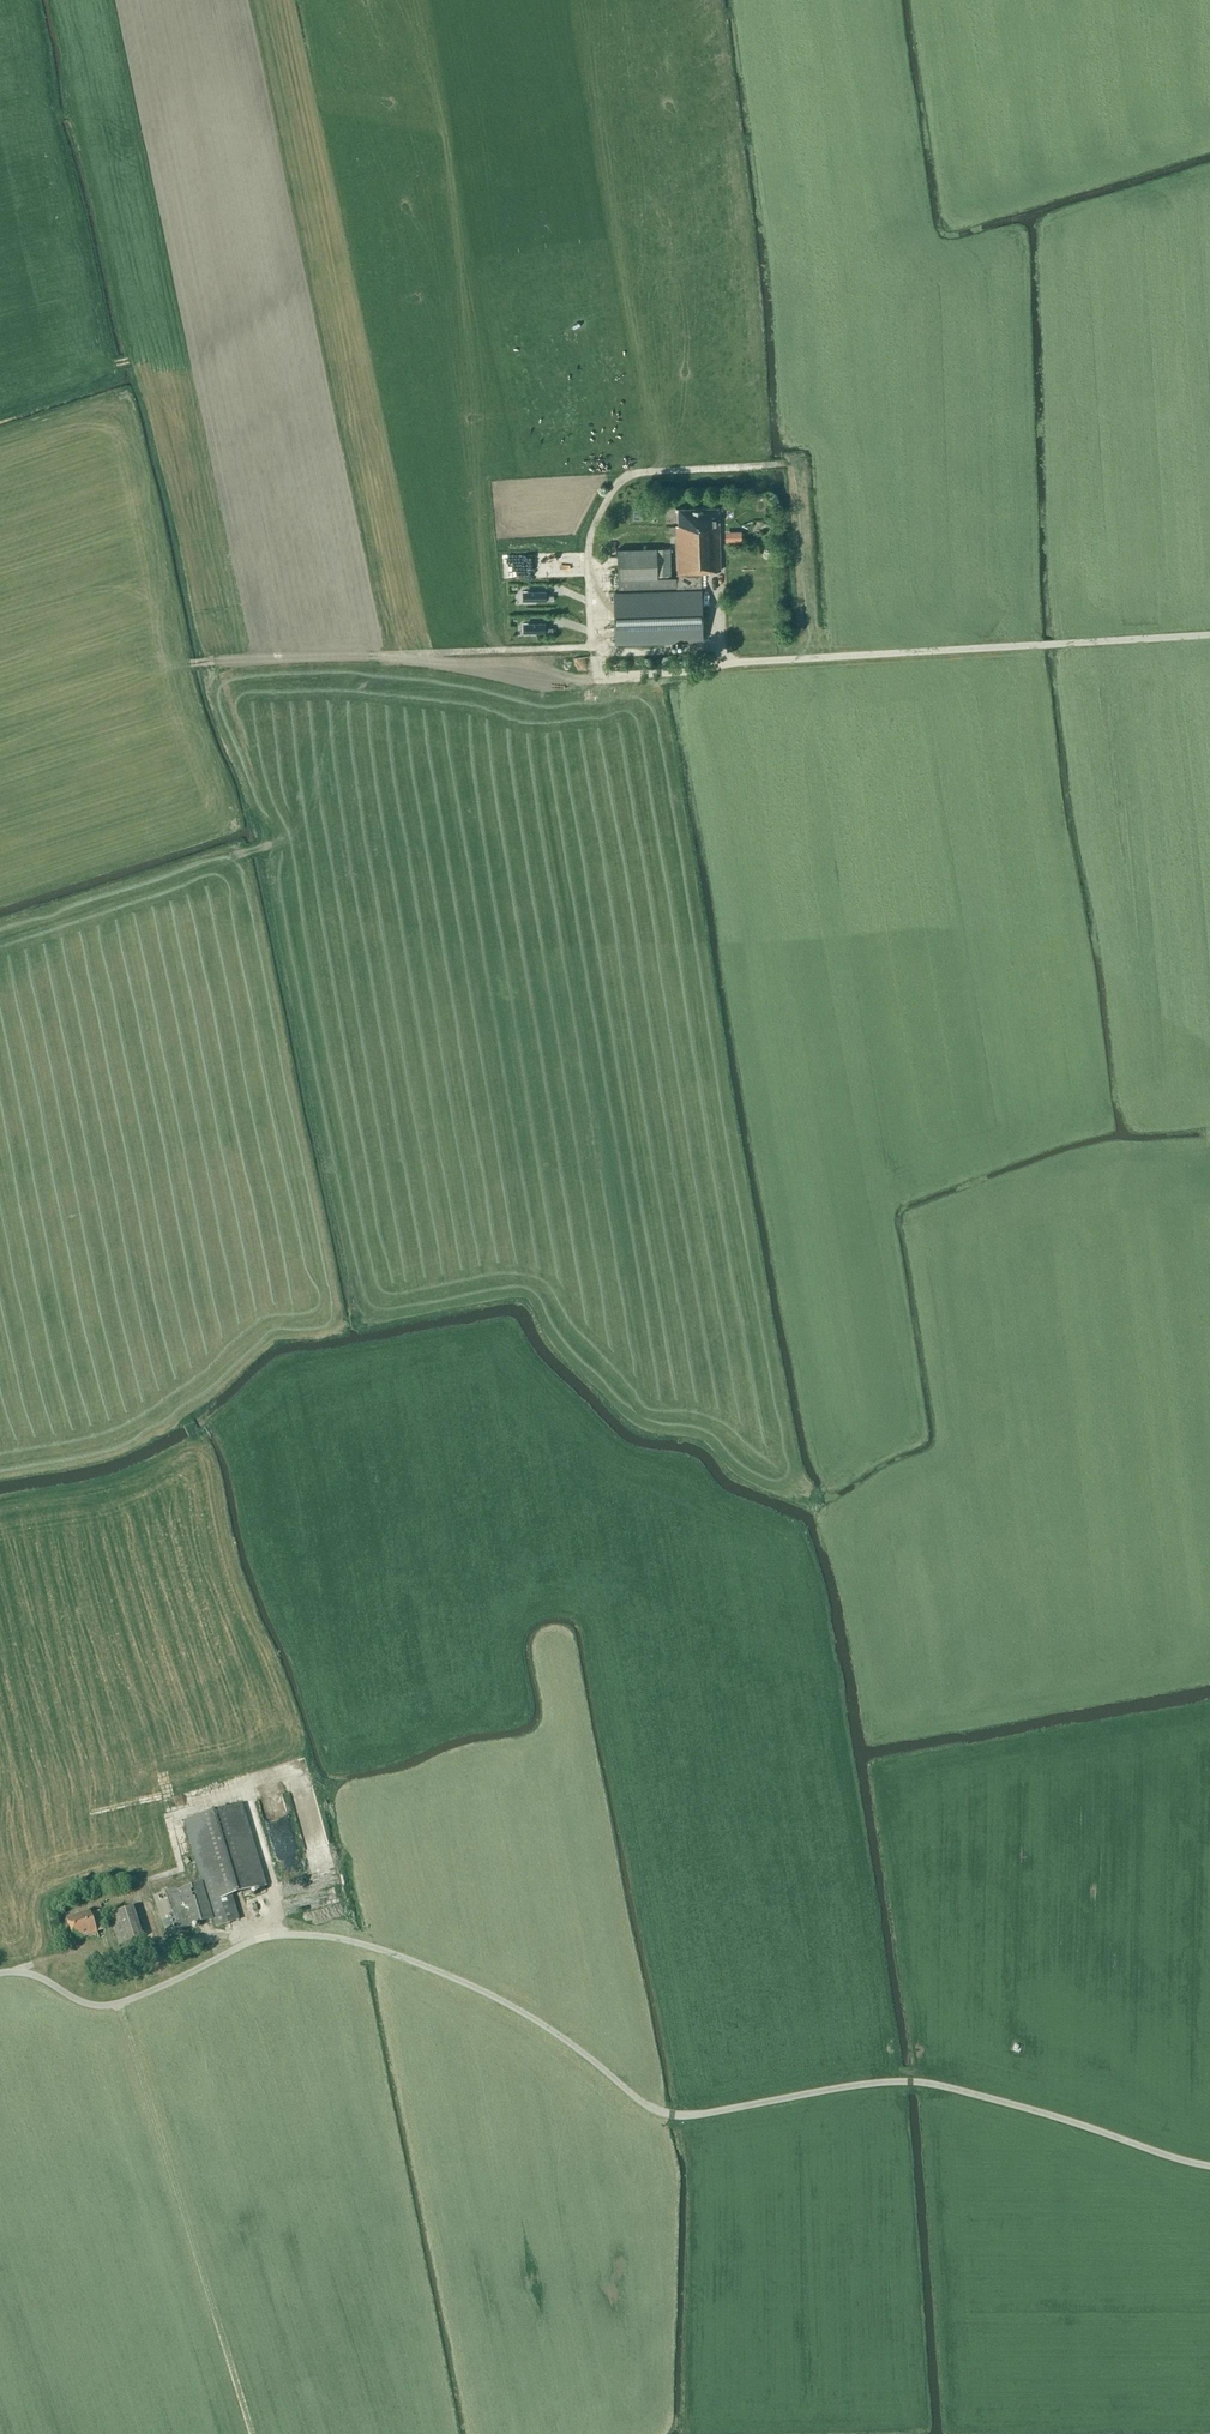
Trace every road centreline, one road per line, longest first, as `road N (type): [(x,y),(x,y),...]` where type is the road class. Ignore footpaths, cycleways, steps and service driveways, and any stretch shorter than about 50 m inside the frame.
road 1 (unclassified): [(0,1973),(29,1972),(100,2006),(142,1995),(254,1941),(334,1937),(413,1961),(525,2014),(663,2113),(689,2116),(852,2085),(931,2083),(1209,2167)]

